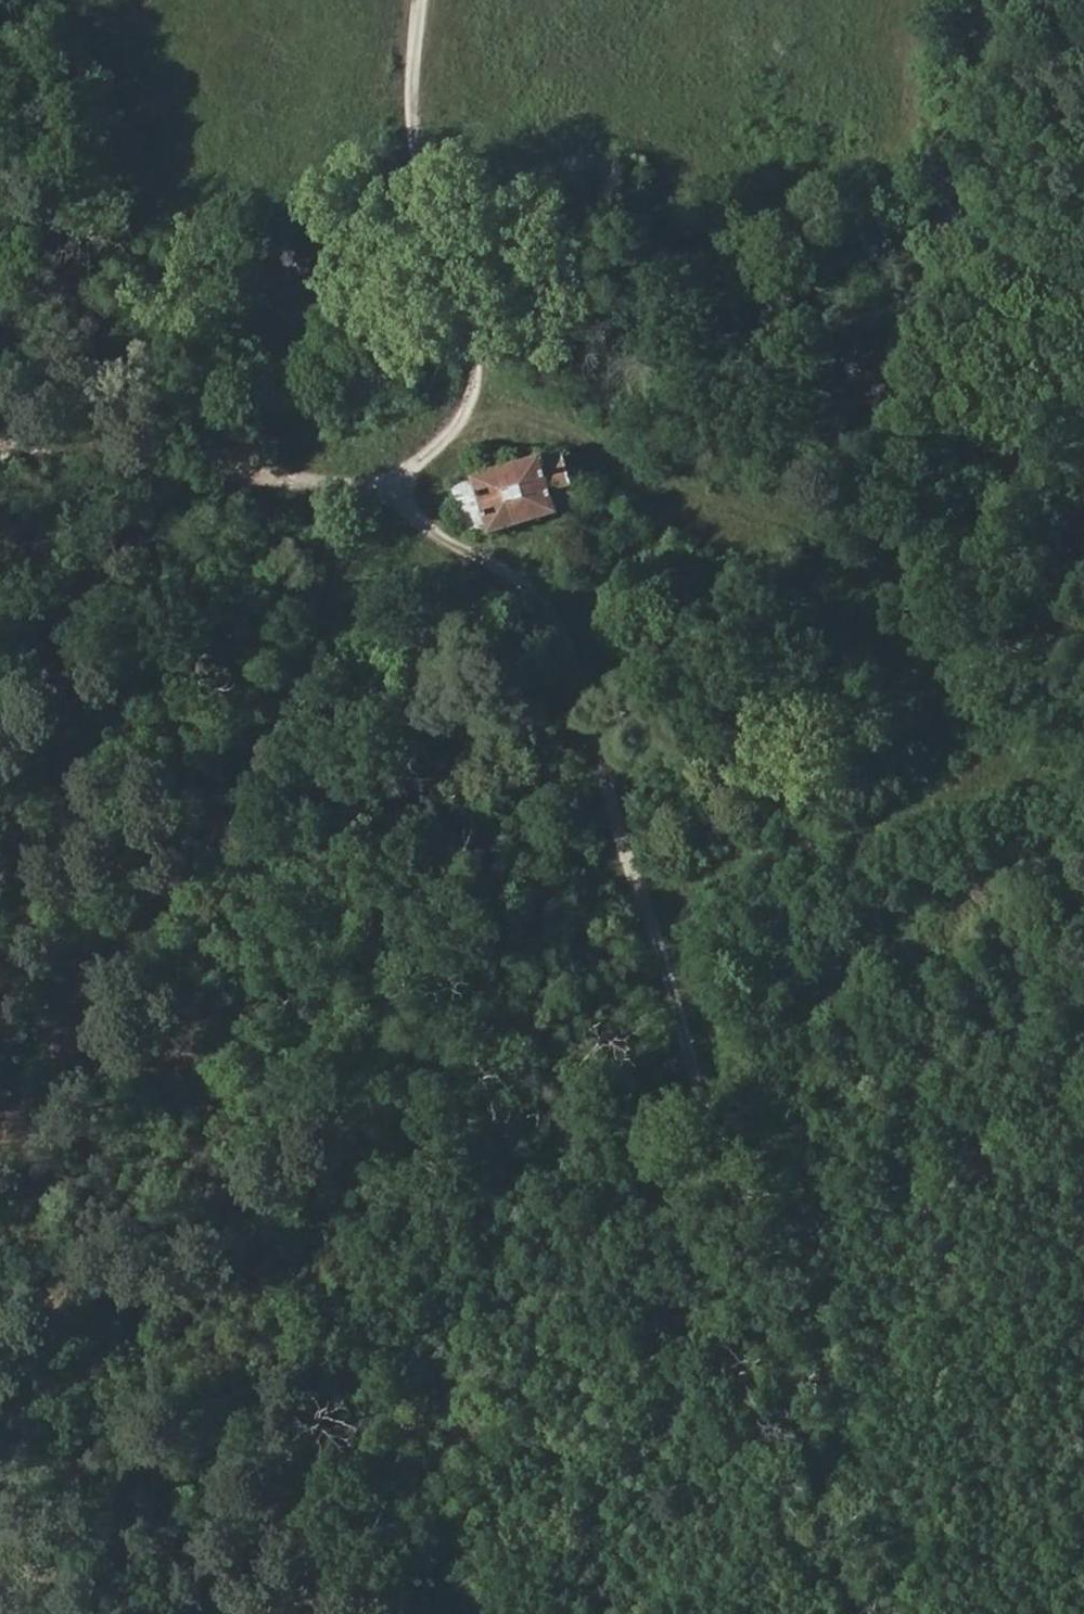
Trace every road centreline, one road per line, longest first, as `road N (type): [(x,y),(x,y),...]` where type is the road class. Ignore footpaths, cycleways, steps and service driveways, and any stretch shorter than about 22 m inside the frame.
road 1 (track): [(358,479),(538,586),(874,1613)]
road 2 (track): [(415,0),(400,99),(487,375),(457,426),(410,471),(340,482),(0,447)]
road 3 (track): [(1083,675),(737,517),(487,375)]
road 4 (track): [(410,471),(511,423),(649,467)]

